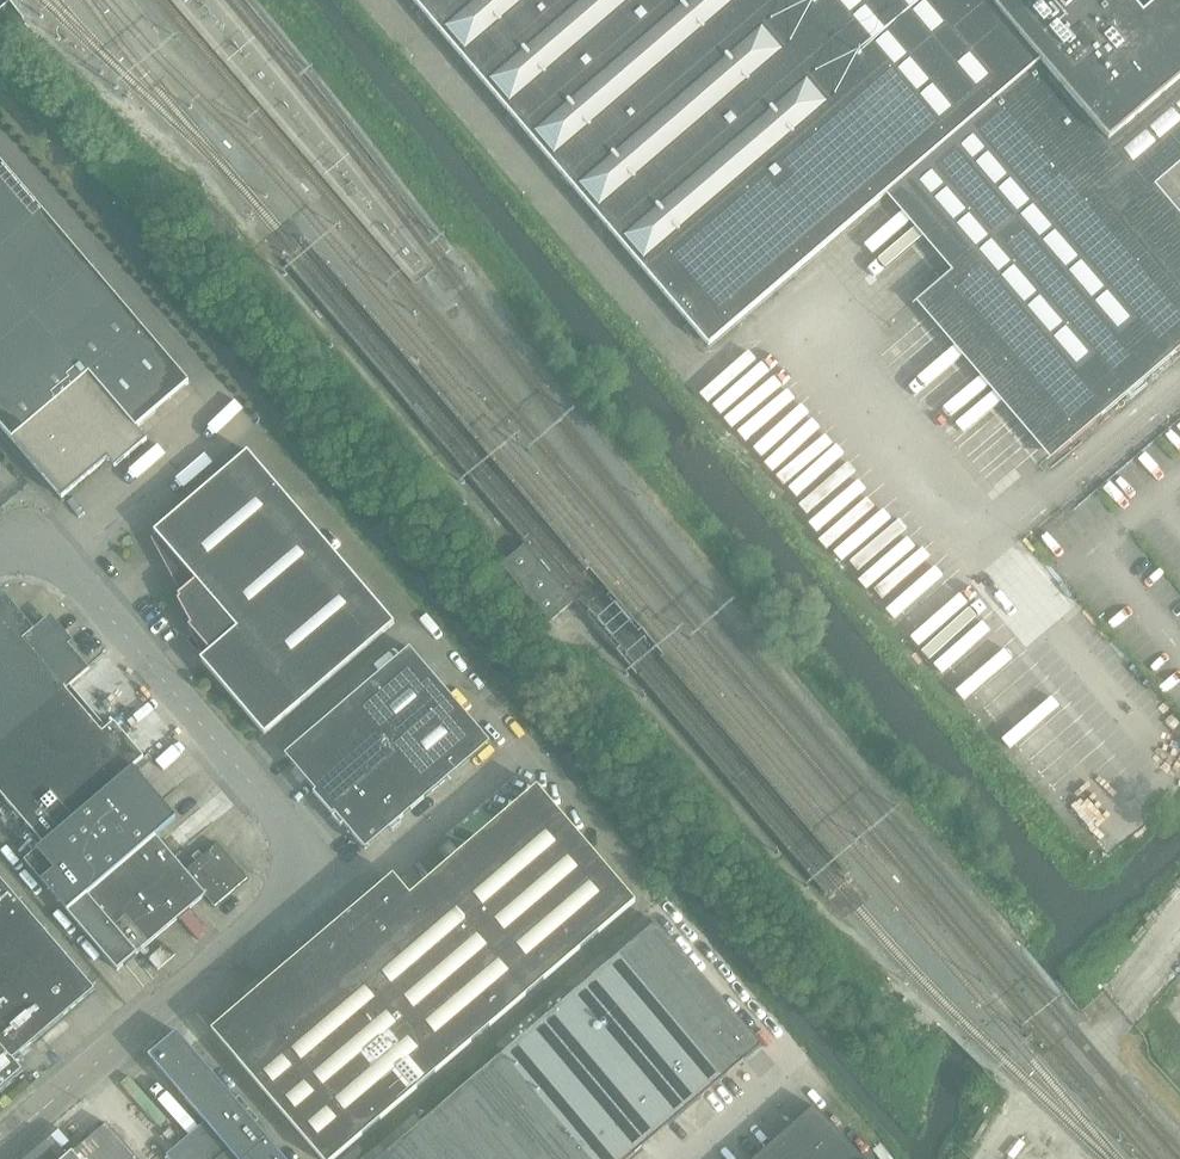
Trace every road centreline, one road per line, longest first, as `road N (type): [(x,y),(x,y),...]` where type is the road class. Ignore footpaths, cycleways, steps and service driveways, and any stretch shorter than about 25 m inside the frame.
road 1 (unclassified): [(0,1145),(272,910),(299,864),(273,807),(61,565),(38,546),(0,543)]
road 2 (unclassified): [(1179,915),(1125,1014),(1092,1042)]
road 3 (unclassified): [(694,1158),(804,1063)]

